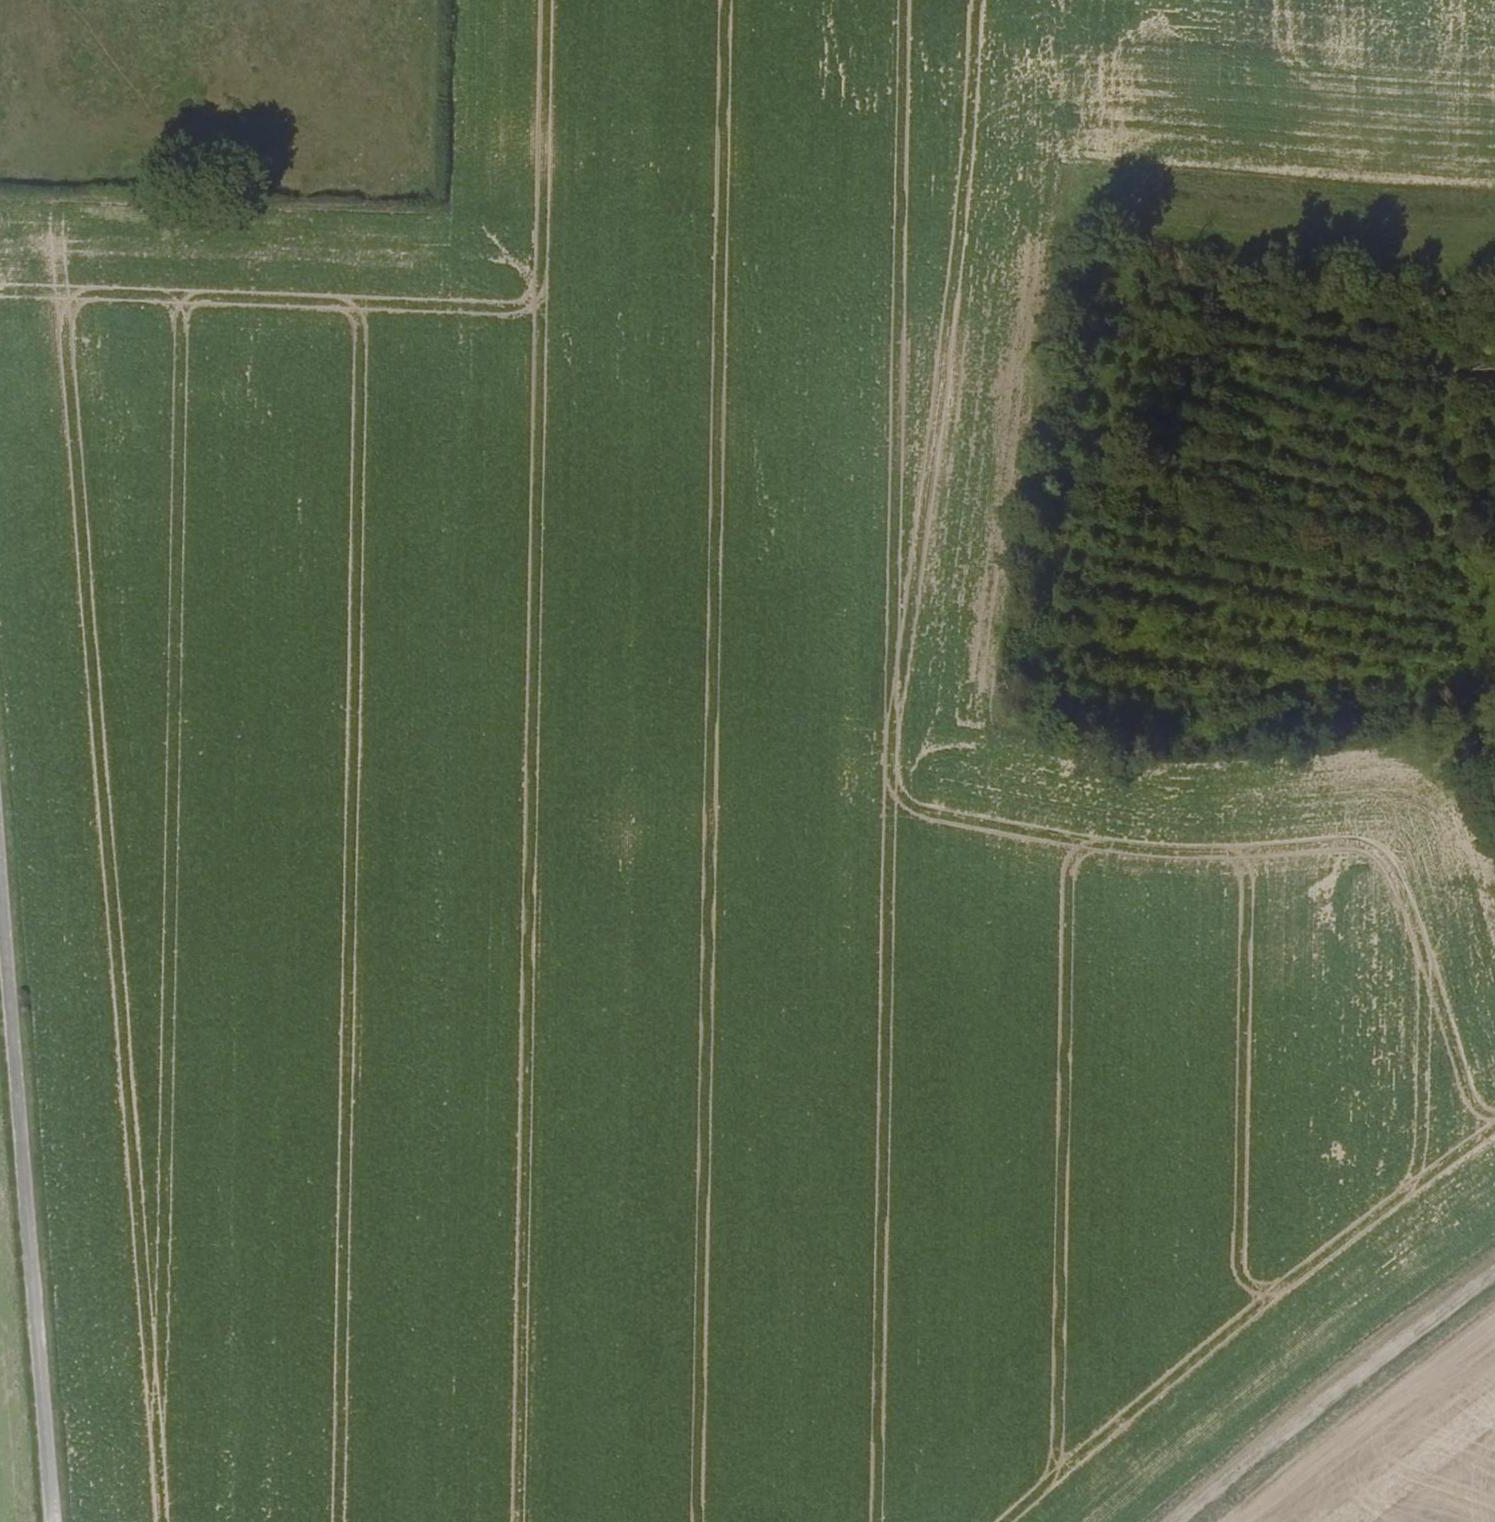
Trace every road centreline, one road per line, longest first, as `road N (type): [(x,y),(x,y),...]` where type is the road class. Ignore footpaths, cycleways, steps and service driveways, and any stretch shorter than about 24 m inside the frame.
road 1 (unclassified): [(0,885),(54,1521)]
road 2 (track): [(1494,1280),(1196,1521)]

